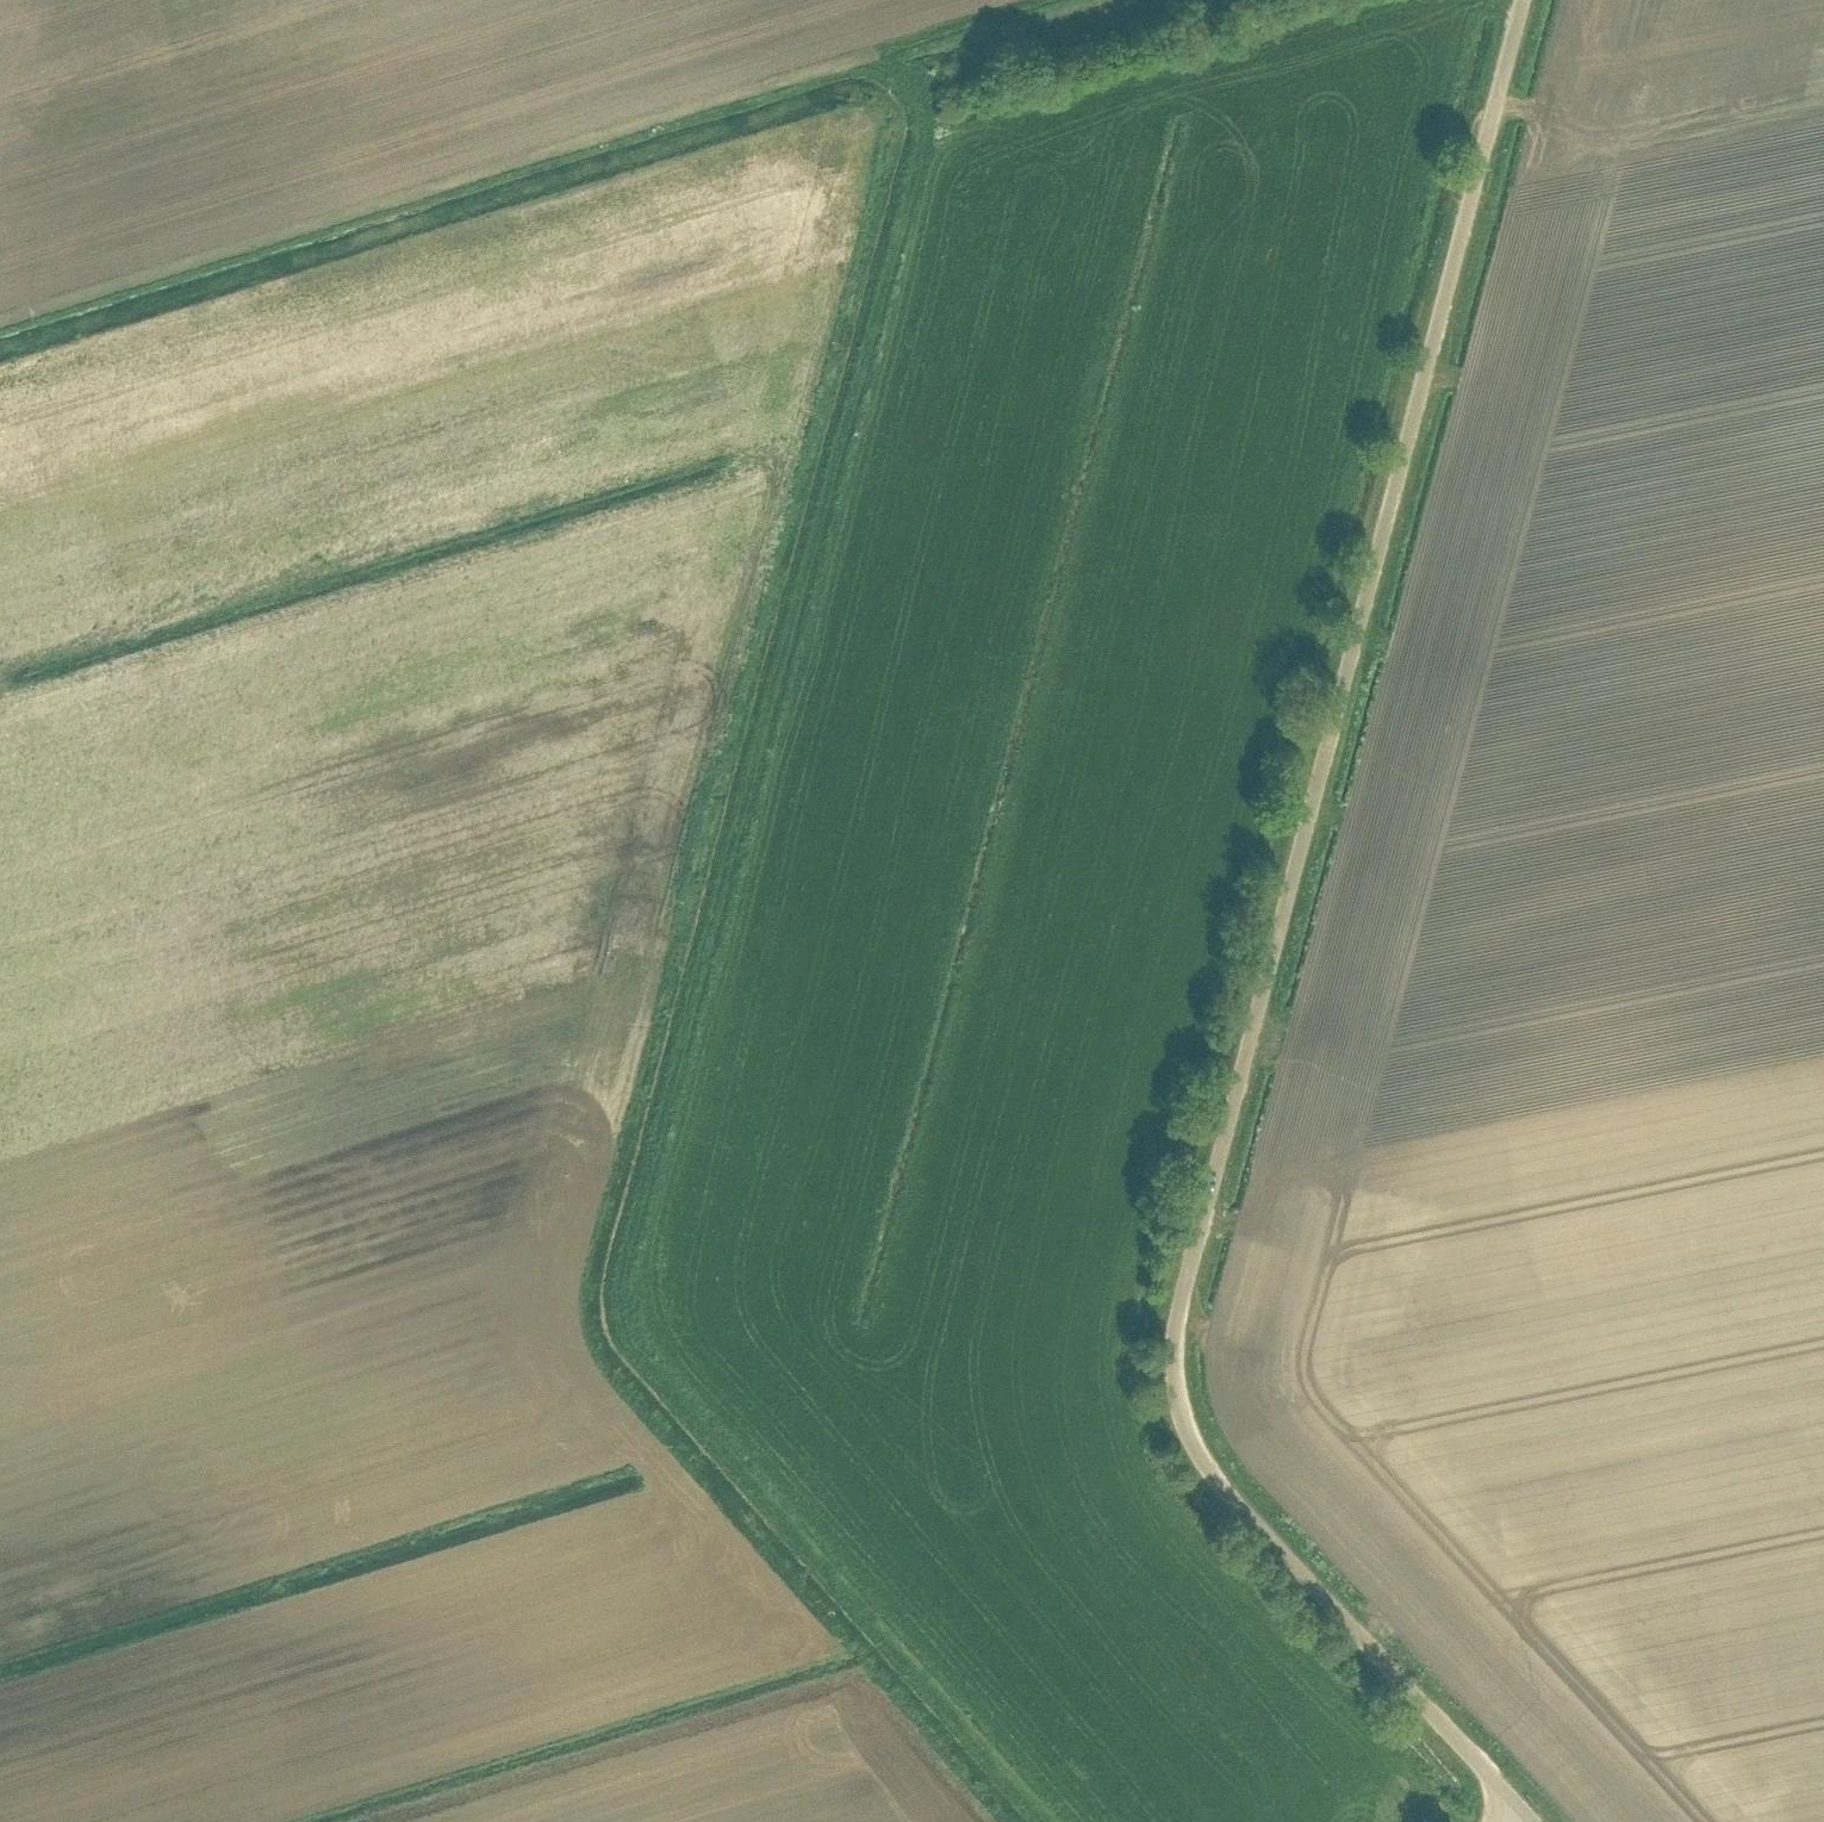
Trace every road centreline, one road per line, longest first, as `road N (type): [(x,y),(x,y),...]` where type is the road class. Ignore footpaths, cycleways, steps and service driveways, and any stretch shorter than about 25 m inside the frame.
road 1 (unclassified): [(1519,1812),(1218,1480),(1185,1428),(1172,1383),(1176,1313),(1523,0)]

